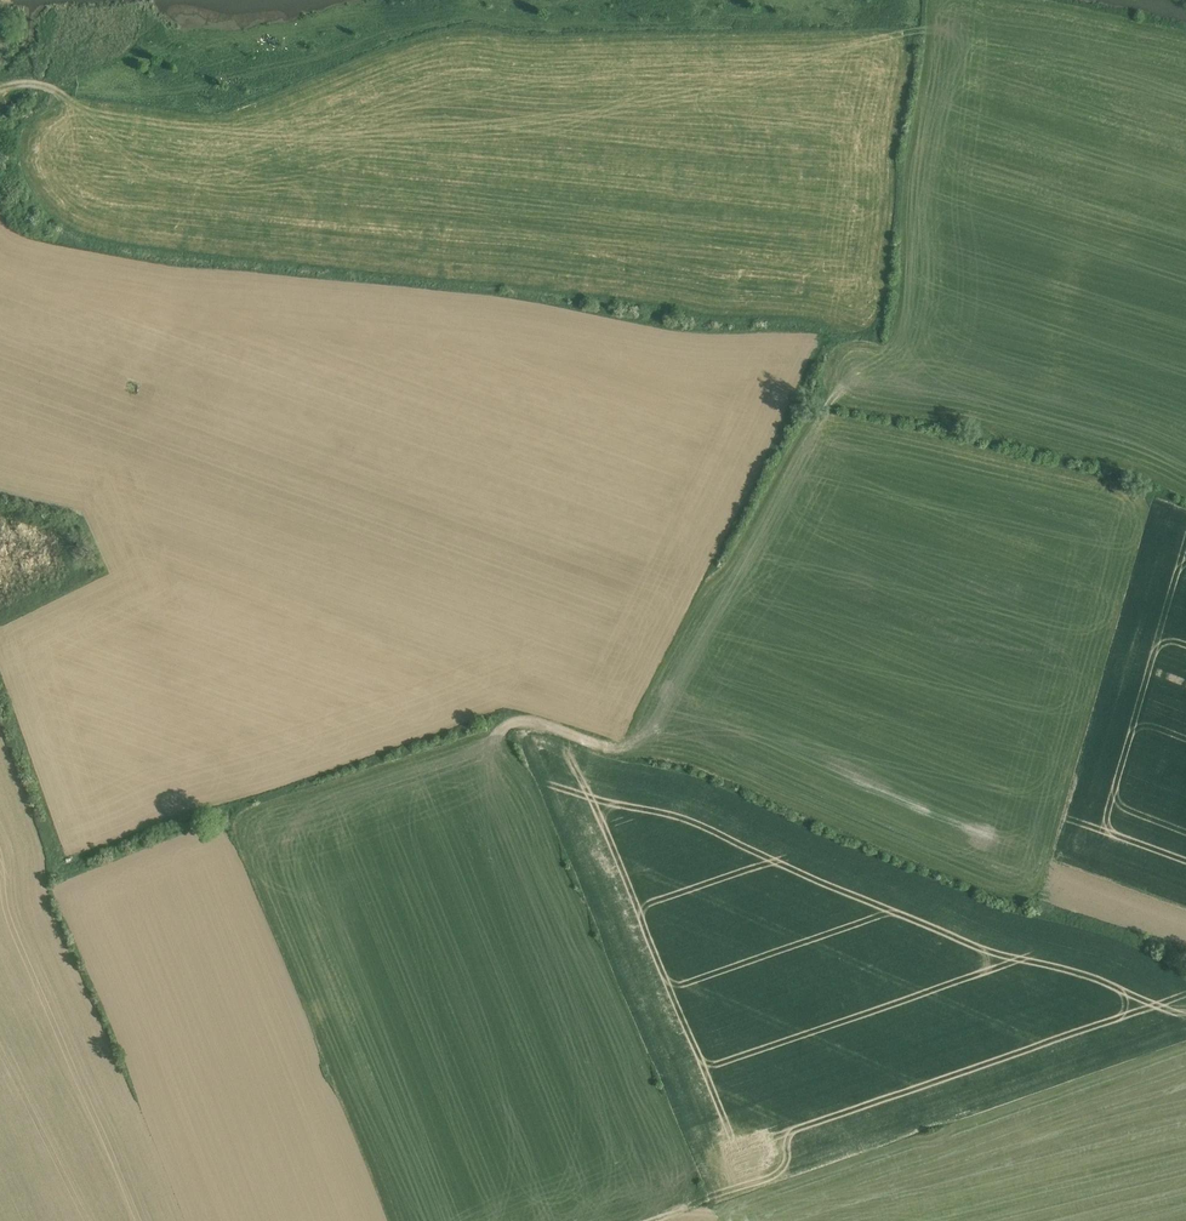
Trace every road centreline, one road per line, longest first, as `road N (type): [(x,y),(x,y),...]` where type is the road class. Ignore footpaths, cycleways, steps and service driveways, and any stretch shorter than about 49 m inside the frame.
road 1 (track): [(665,1220),(721,1210),(1185,1046)]

